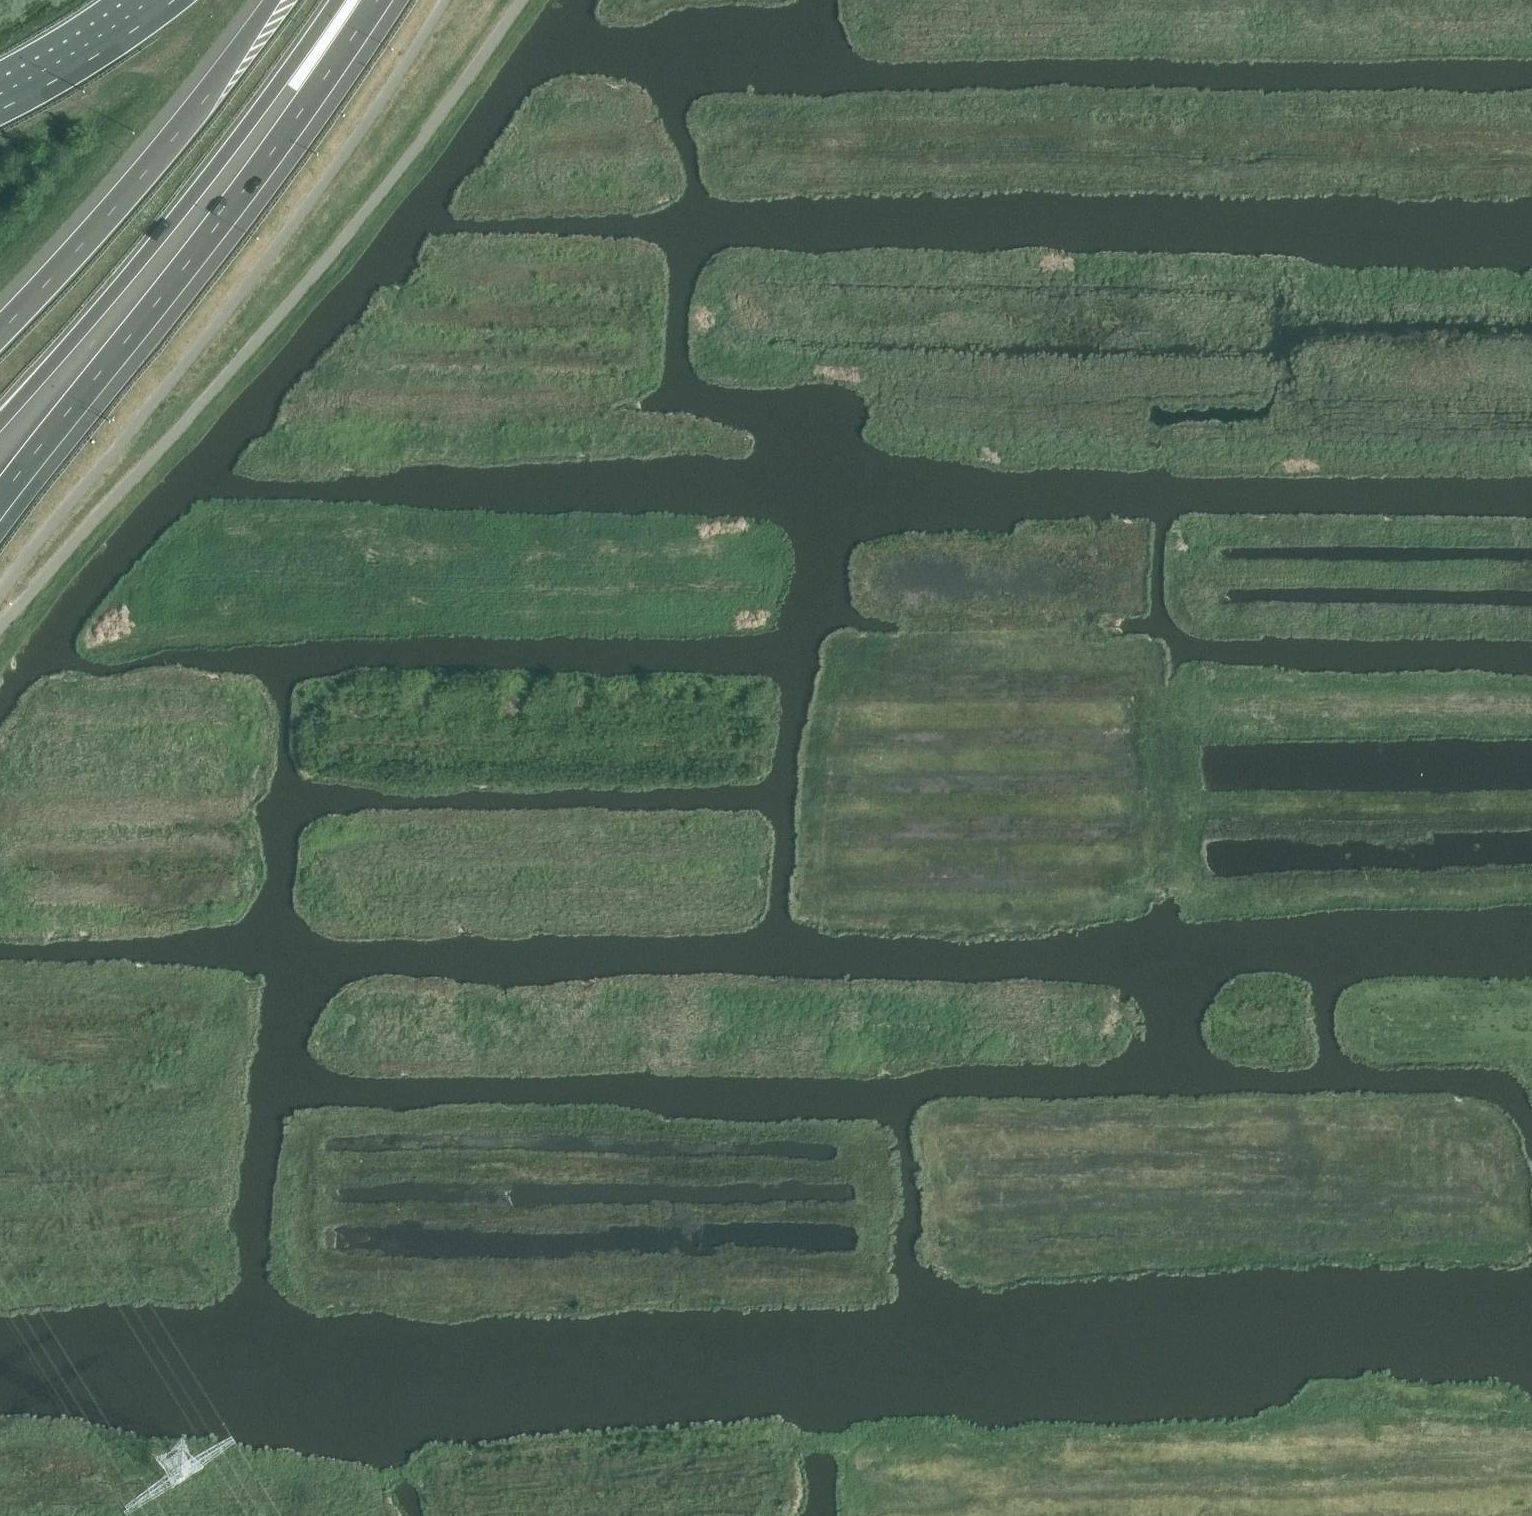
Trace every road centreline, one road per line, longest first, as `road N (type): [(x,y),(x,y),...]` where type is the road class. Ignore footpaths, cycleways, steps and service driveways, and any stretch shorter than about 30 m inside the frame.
road 1 (motorway): [(0,501),(205,243),(379,0)]
road 2 (motorway): [(0,428),(175,219),(338,0)]
road 3 (motorway): [(273,0),(171,142),(0,332)]
road 4 (motorway): [(172,0),(95,57),(0,109)]

